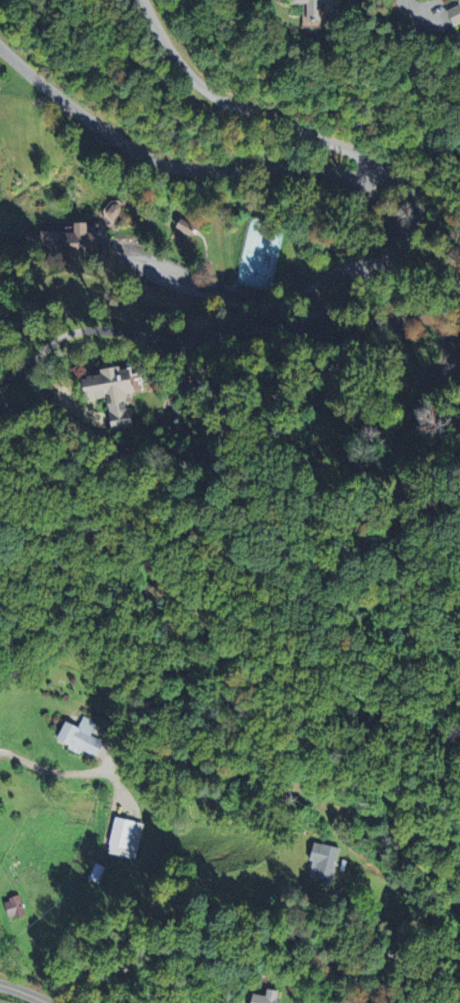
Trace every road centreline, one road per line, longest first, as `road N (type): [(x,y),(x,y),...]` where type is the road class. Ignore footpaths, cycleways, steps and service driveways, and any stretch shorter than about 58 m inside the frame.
road 1 (residential): [(0,382),(64,334),(199,341),(323,309),(356,274),(399,249),(418,218),(406,186),(366,168)]
road 2 (residential): [(366,168),(350,178),(299,167),(162,162),(34,77),(0,44)]
road 3 (residential): [(366,168),(358,152),(205,85),(143,0)]

